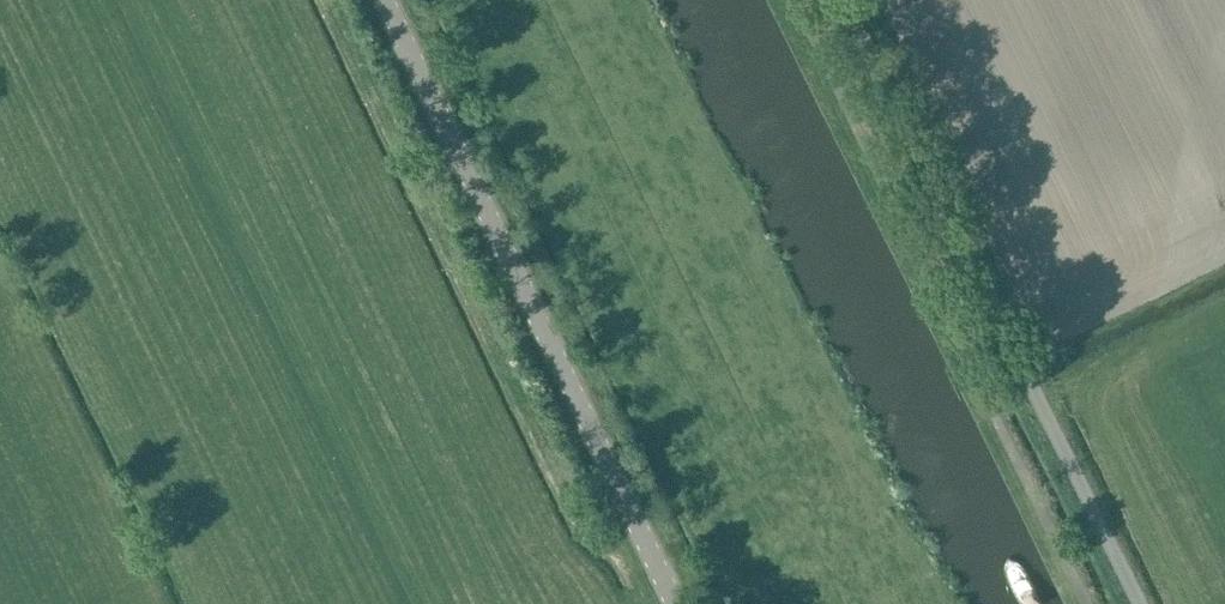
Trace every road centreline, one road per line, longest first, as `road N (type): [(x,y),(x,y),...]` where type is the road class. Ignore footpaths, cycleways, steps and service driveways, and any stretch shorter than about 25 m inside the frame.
road 1 (unclassified): [(842,0),(1135,603)]
road 2 (tertiary): [(668,603),(386,0)]

